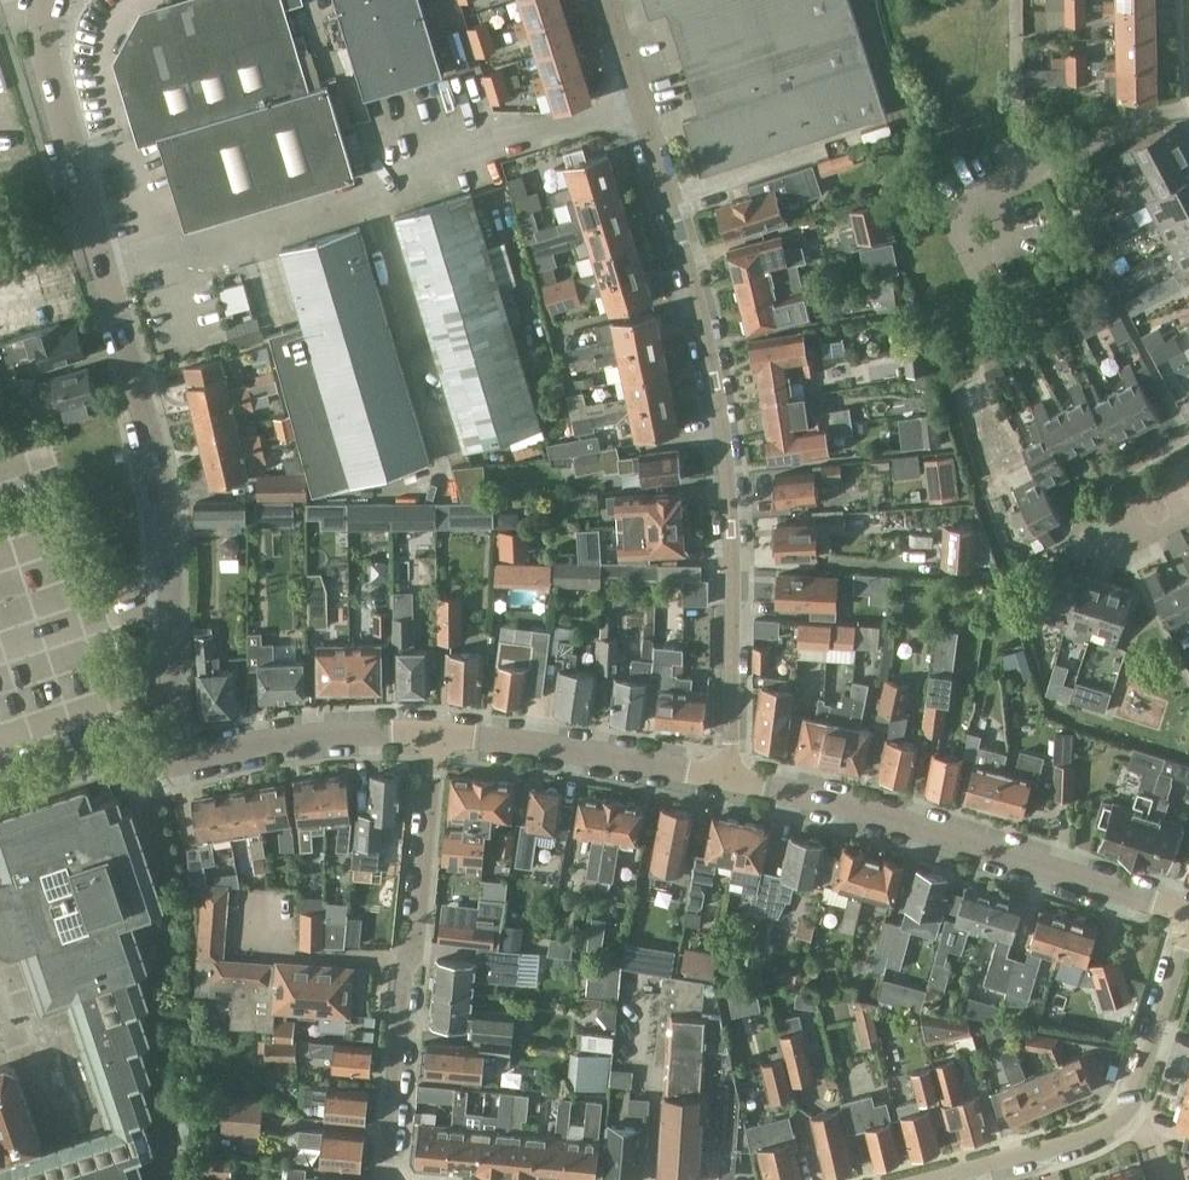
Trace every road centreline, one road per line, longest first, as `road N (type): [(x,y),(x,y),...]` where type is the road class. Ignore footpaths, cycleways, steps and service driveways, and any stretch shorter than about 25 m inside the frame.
road 1 (residential): [(729,772),(727,446),(712,346),(635,101)]
road 2 (residential): [(171,597),(165,494),(52,77),(45,27),(58,0)]
road 3 (residential): [(729,772),(1188,916)]
road 4 (residential): [(395,1179),(441,732)]
road 5 (residential): [(946,1179),(1099,1143),(1125,1117),(1188,917)]
road 6 (residential): [(441,732),(729,772)]
road 7 (residential): [(179,760),(370,733),(441,732)]
road 8 (residential): [(1008,188),(1188,105)]
road 9 (unclassified): [(0,652),(171,597)]
road 10 (residential): [(179,760),(172,747),(171,597)]

